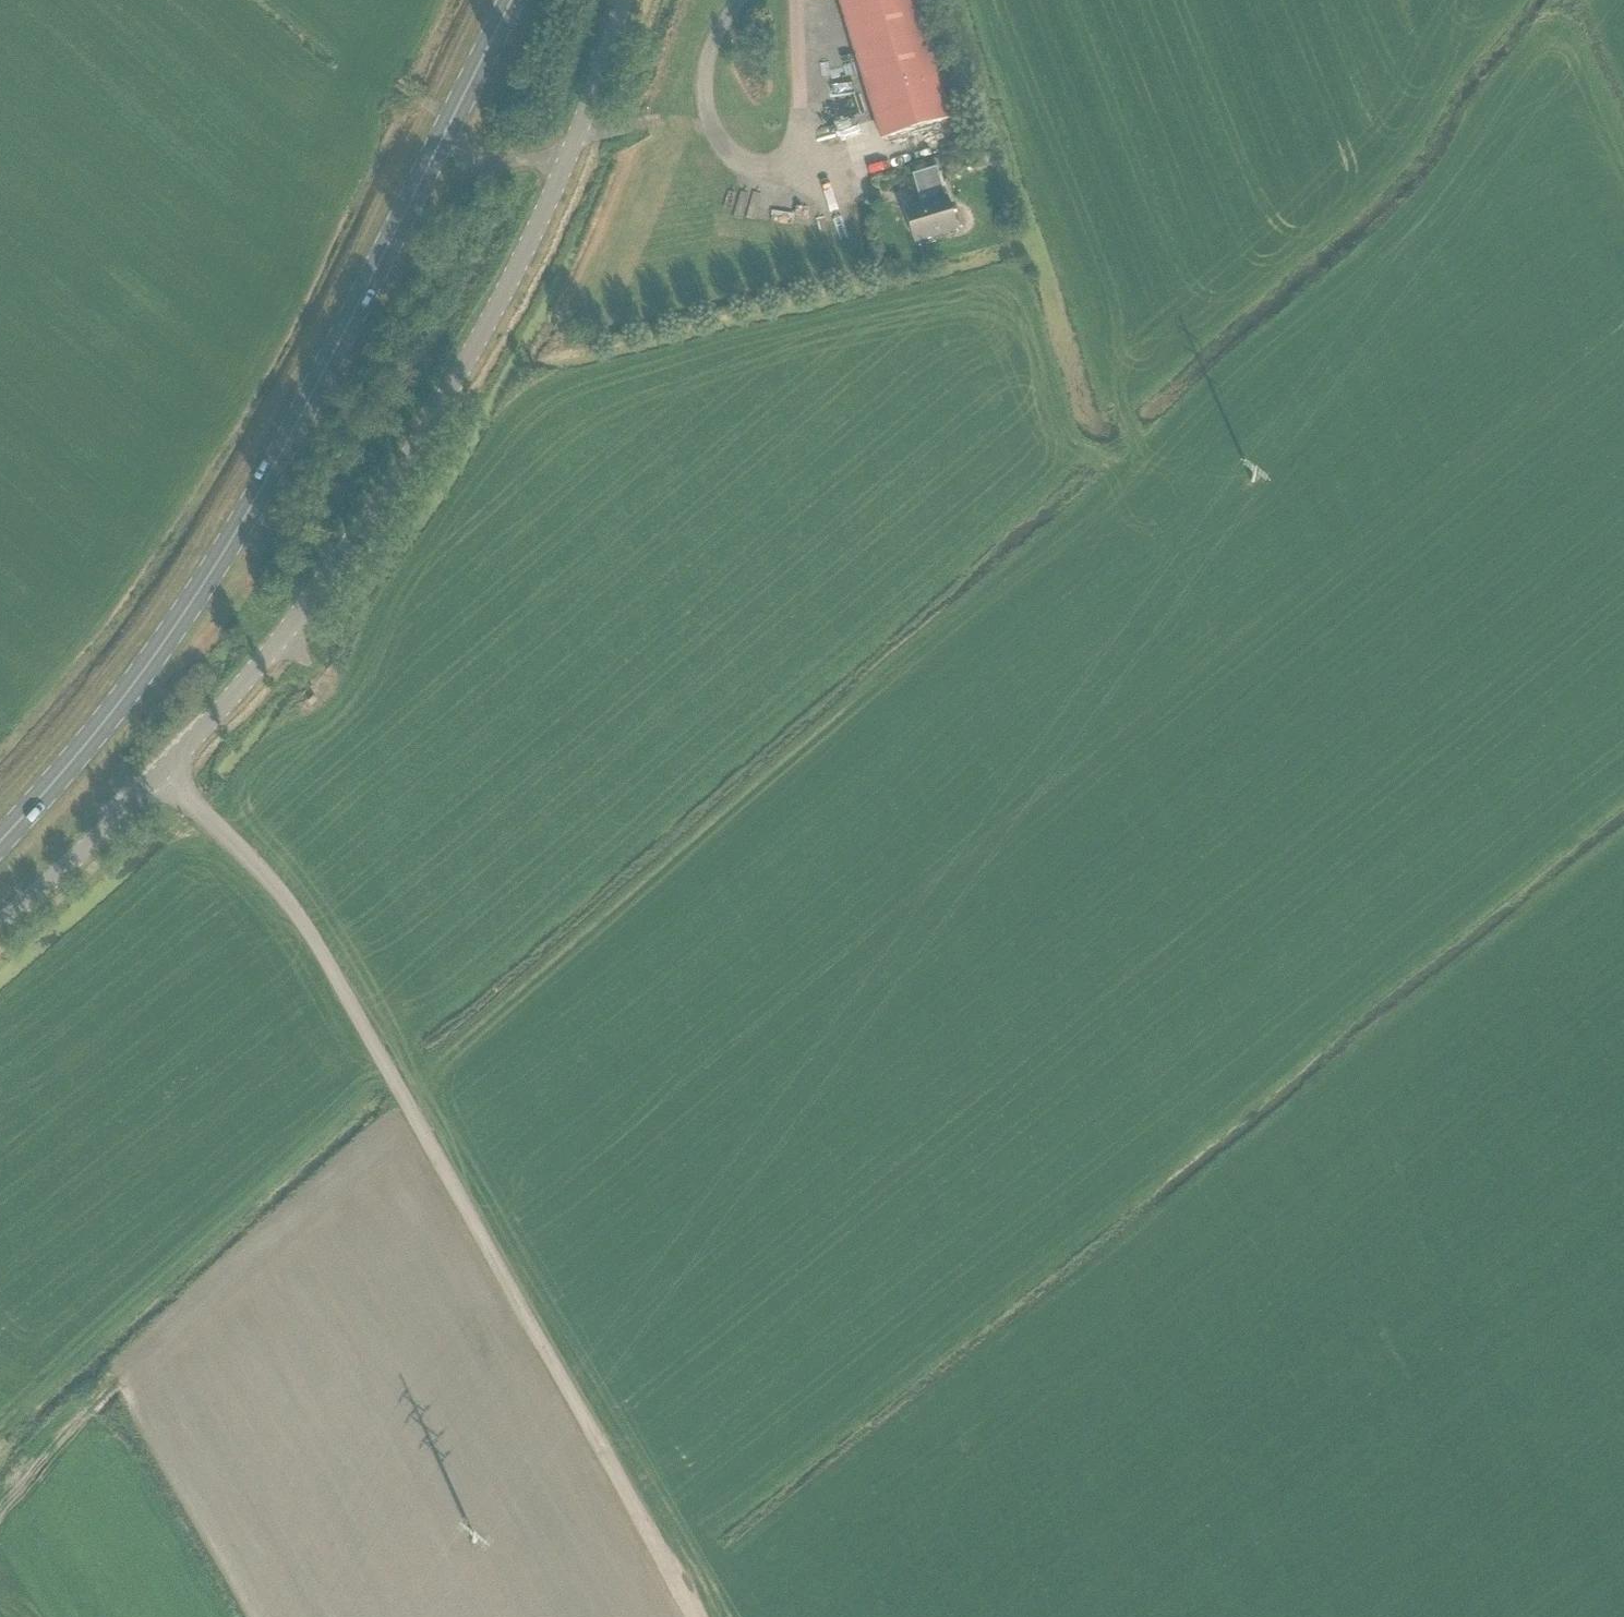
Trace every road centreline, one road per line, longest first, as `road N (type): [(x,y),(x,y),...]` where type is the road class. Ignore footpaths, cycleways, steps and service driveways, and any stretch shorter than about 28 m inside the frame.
road 1 (unclassified): [(0,923),(86,849),(224,706),(372,510),(429,422),(542,213),(623,0)]
road 2 (primary): [(0,839),(93,735),(205,581),(323,374),(511,0)]

